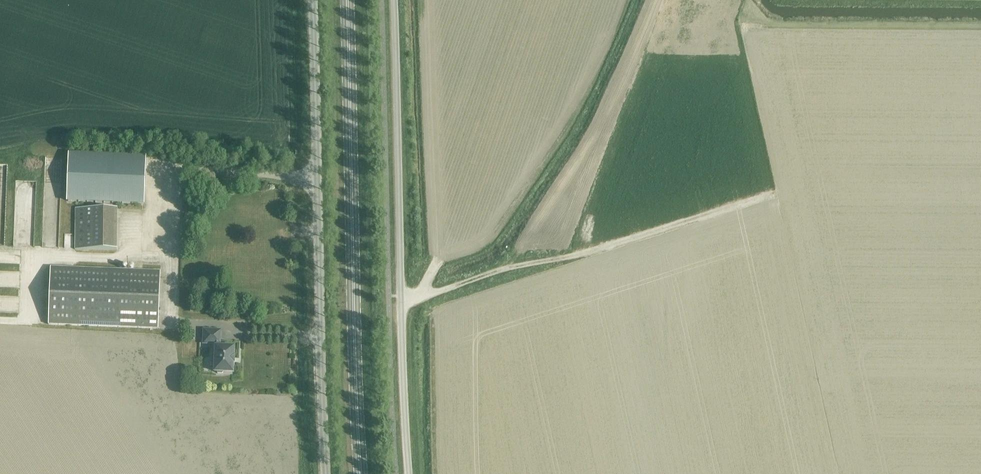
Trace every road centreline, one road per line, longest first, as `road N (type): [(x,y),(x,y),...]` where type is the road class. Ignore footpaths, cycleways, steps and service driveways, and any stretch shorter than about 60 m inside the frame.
road 1 (unclassified): [(394,0),(408,473)]
road 2 (secondary): [(361,473),(347,0)]
road 3 (unclassified): [(325,473),(312,0)]
road 4 (track): [(776,193),(452,286)]
road 5 (track): [(650,0),(613,95),(523,265)]

